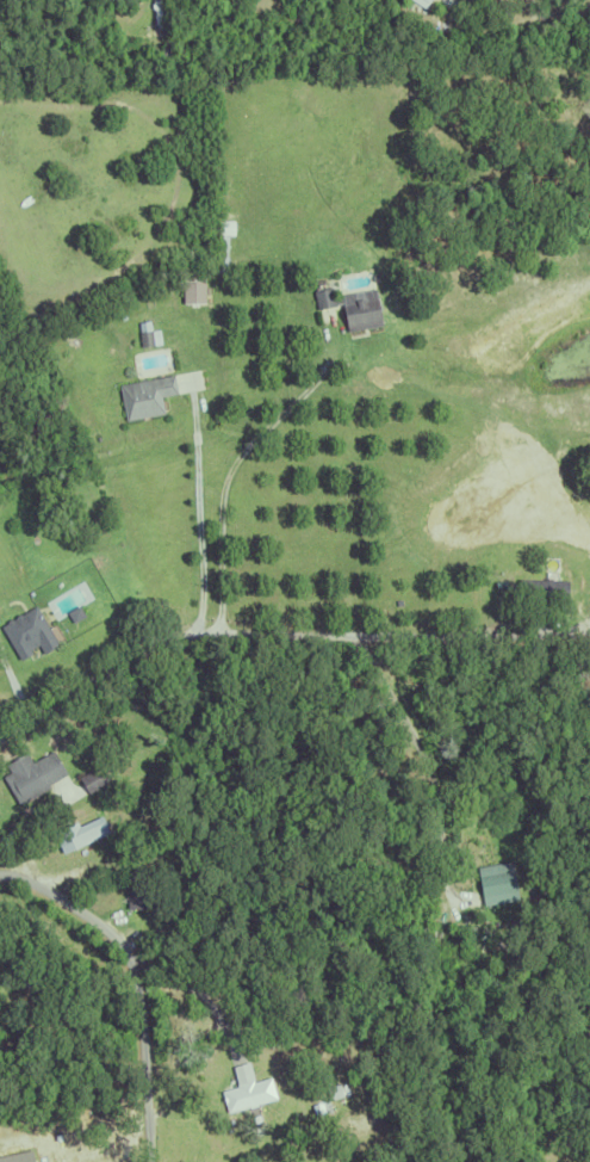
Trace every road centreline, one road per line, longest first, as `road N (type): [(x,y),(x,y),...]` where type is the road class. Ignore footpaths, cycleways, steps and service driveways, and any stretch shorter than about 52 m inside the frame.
road 1 (residential): [(0,745),(170,642),(589,639)]
road 2 (residential): [(0,877),(55,896),(133,958),(150,1161)]

